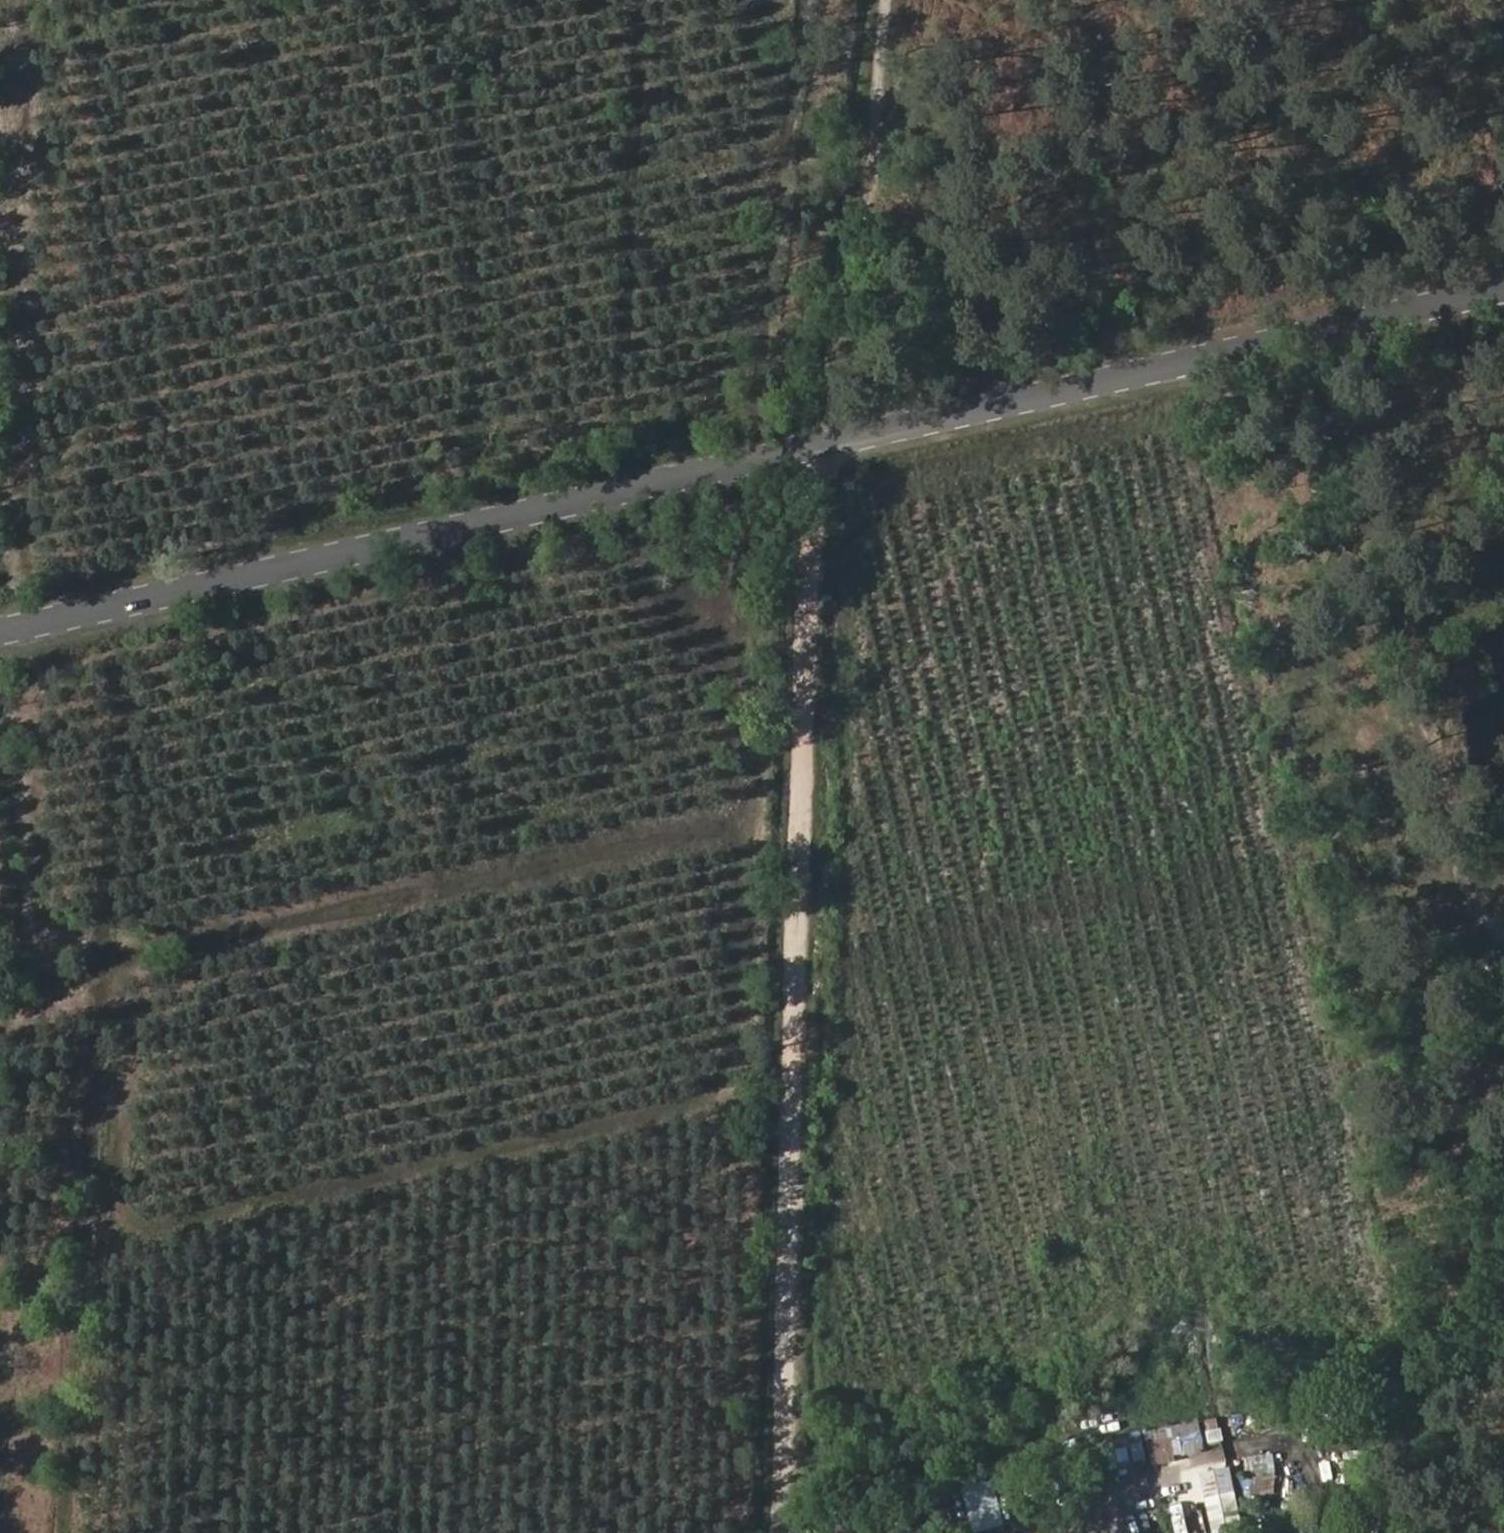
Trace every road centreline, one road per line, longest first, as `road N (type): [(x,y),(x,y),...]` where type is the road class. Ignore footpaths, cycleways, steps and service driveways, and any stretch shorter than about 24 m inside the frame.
road 1 (unclassified): [(790,1532),(821,447)]
road 2 (tertiary): [(821,447),(0,631)]
road 3 (tertiary): [(1503,290),(821,447)]
road 4 (track): [(13,0),(35,447),(31,624)]
road 5 (track): [(821,447),(884,0)]

